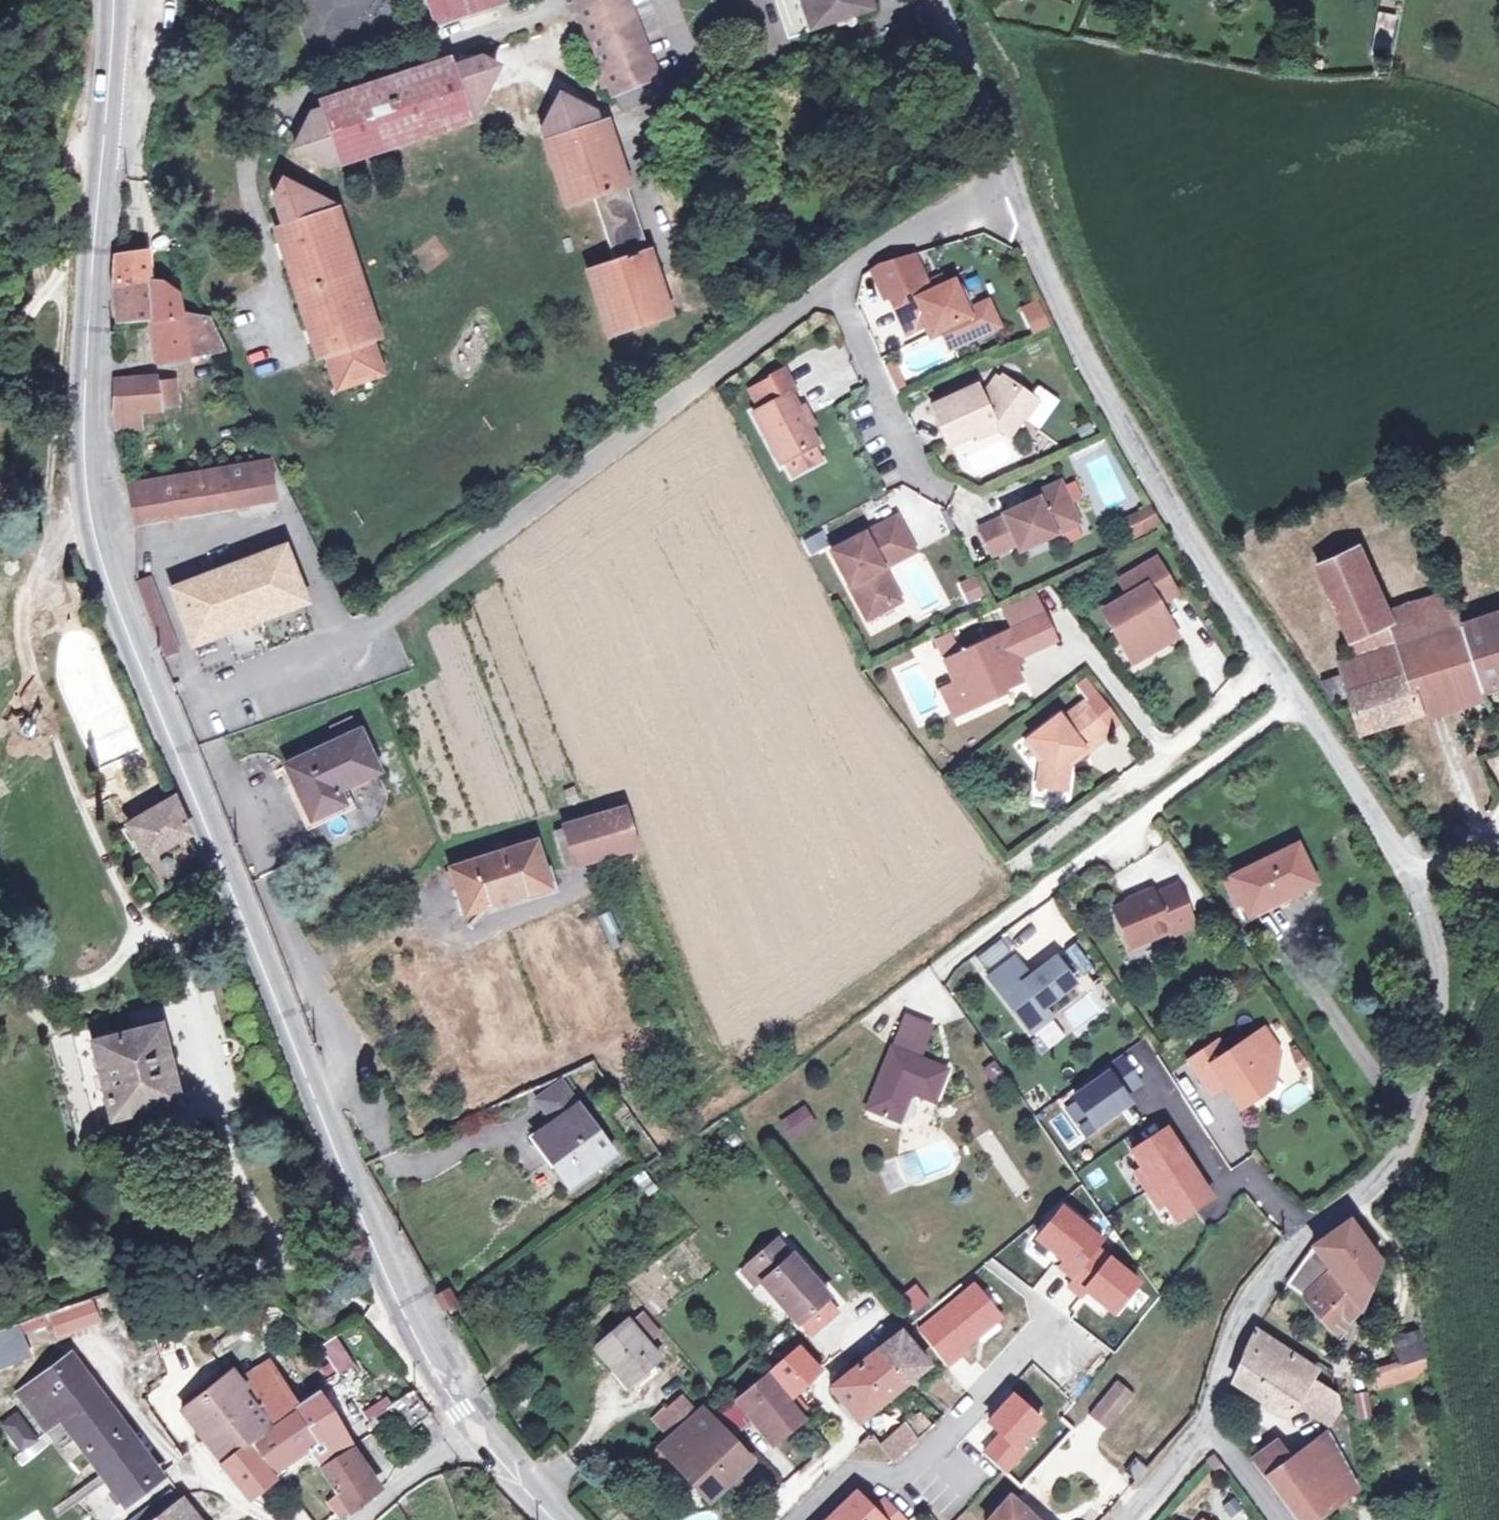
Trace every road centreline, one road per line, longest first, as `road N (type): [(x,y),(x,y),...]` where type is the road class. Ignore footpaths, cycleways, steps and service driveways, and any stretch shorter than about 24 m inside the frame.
road 1 (residential): [(945,0),(1027,221),(1086,350),(1175,519),(1417,866),(1445,959),(1432,1050),(1401,1148),(1296,1241),(1241,1310),(1208,1427)]
road 2 (secondary): [(113,0),(83,372),(97,547),(364,1222),(427,1360),(472,1433)]
road 3 (residential): [(472,1433),(359,1519)]

